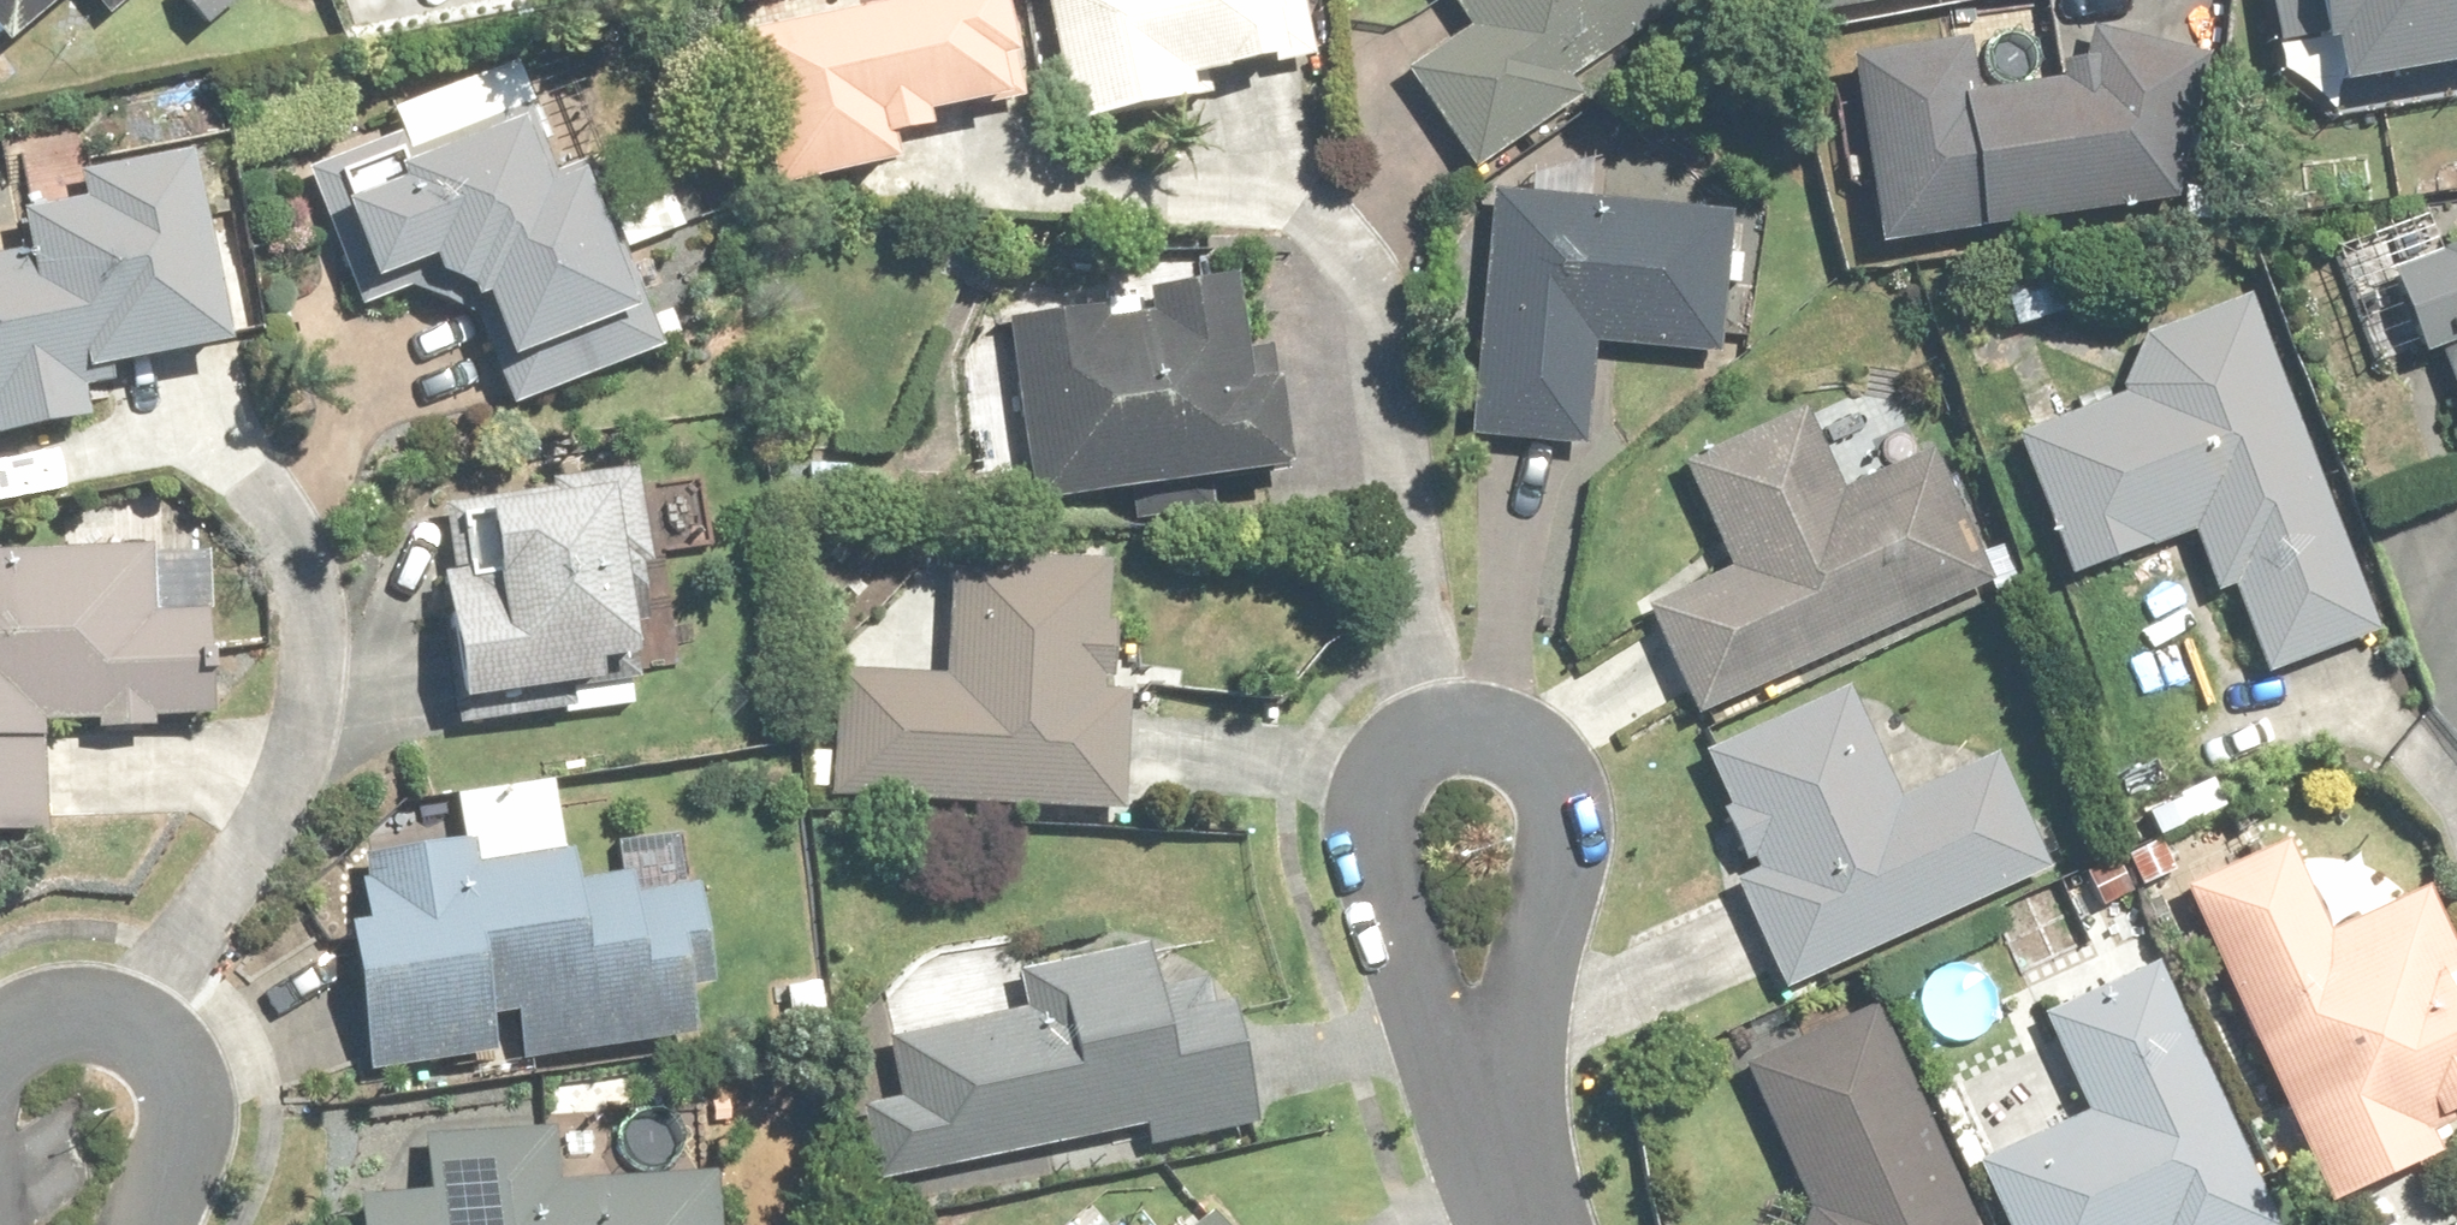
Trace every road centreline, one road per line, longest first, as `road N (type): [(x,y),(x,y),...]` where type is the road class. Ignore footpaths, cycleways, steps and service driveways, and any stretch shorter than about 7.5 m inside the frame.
road 1 (residential): [(1433,743),(1471,737),(1515,751),(1550,784),(1562,815),(1503,1166)]
road 2 (residential): [(1503,1166),(1387,921),(1369,857),(1367,826),(1378,789),(1395,767),(1433,743)]
road 3 (residential): [(156,1046),(183,1083),(191,1144),(161,1224)]
road 4 (residential): [(0,1057),(37,1029),(75,1019),(125,1026),(156,1046)]

